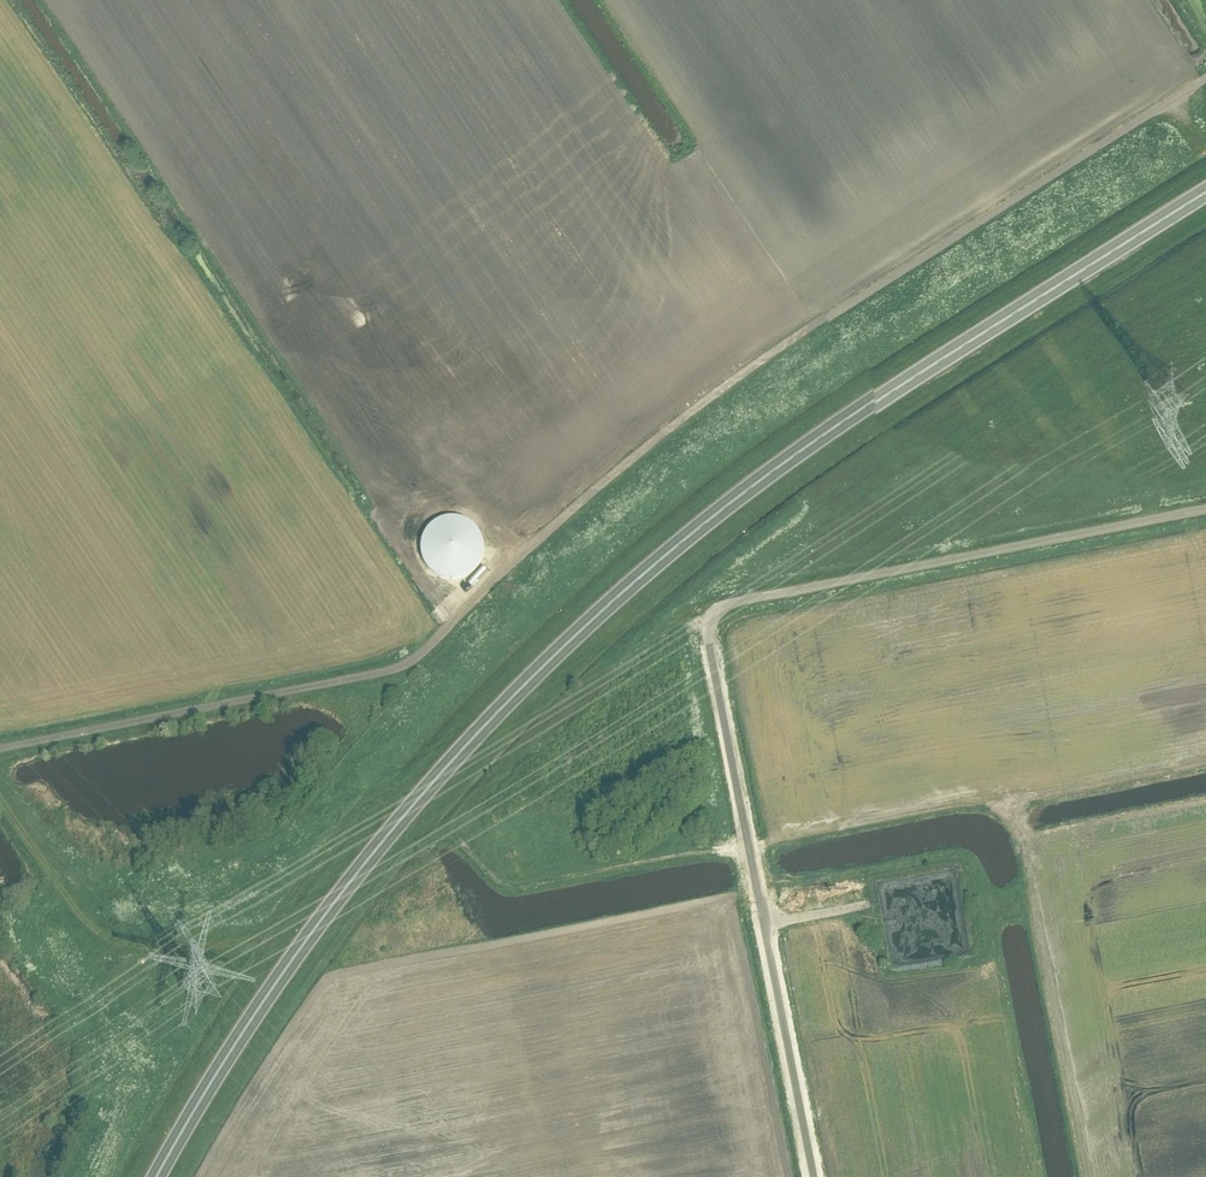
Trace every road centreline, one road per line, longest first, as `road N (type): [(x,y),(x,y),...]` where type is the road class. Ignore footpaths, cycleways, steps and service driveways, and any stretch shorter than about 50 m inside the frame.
road 1 (trunk): [(158,1176),(221,1069),(347,890),(428,790),(593,622),(836,427),(1205,190)]
road 2 (unclassified): [(1205,78),(702,404),(547,532),(419,657),(342,681),(0,750)]
road 3 (unclassified): [(814,1176),(707,634),(713,619),(728,605),(1205,510)]

